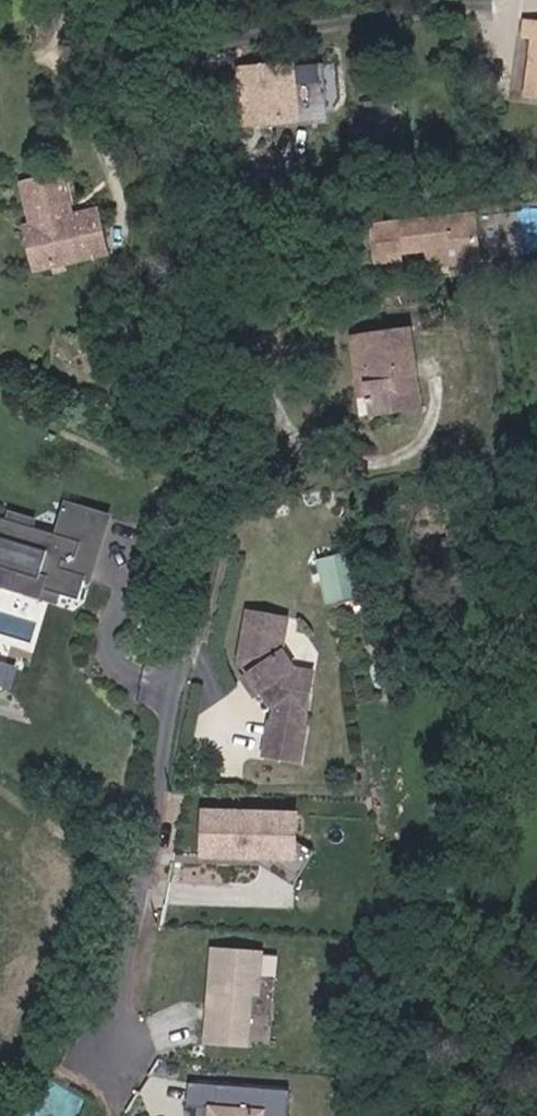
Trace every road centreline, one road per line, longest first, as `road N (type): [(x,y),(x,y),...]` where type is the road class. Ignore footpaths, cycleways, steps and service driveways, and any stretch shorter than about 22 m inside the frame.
road 1 (unclassified): [(119,0),(245,194),(306,251),(307,275),(260,354),(298,458),(280,475),(233,492),(216,514),(173,707)]
road 2 (track): [(95,1115),(69,1049),(173,707)]

